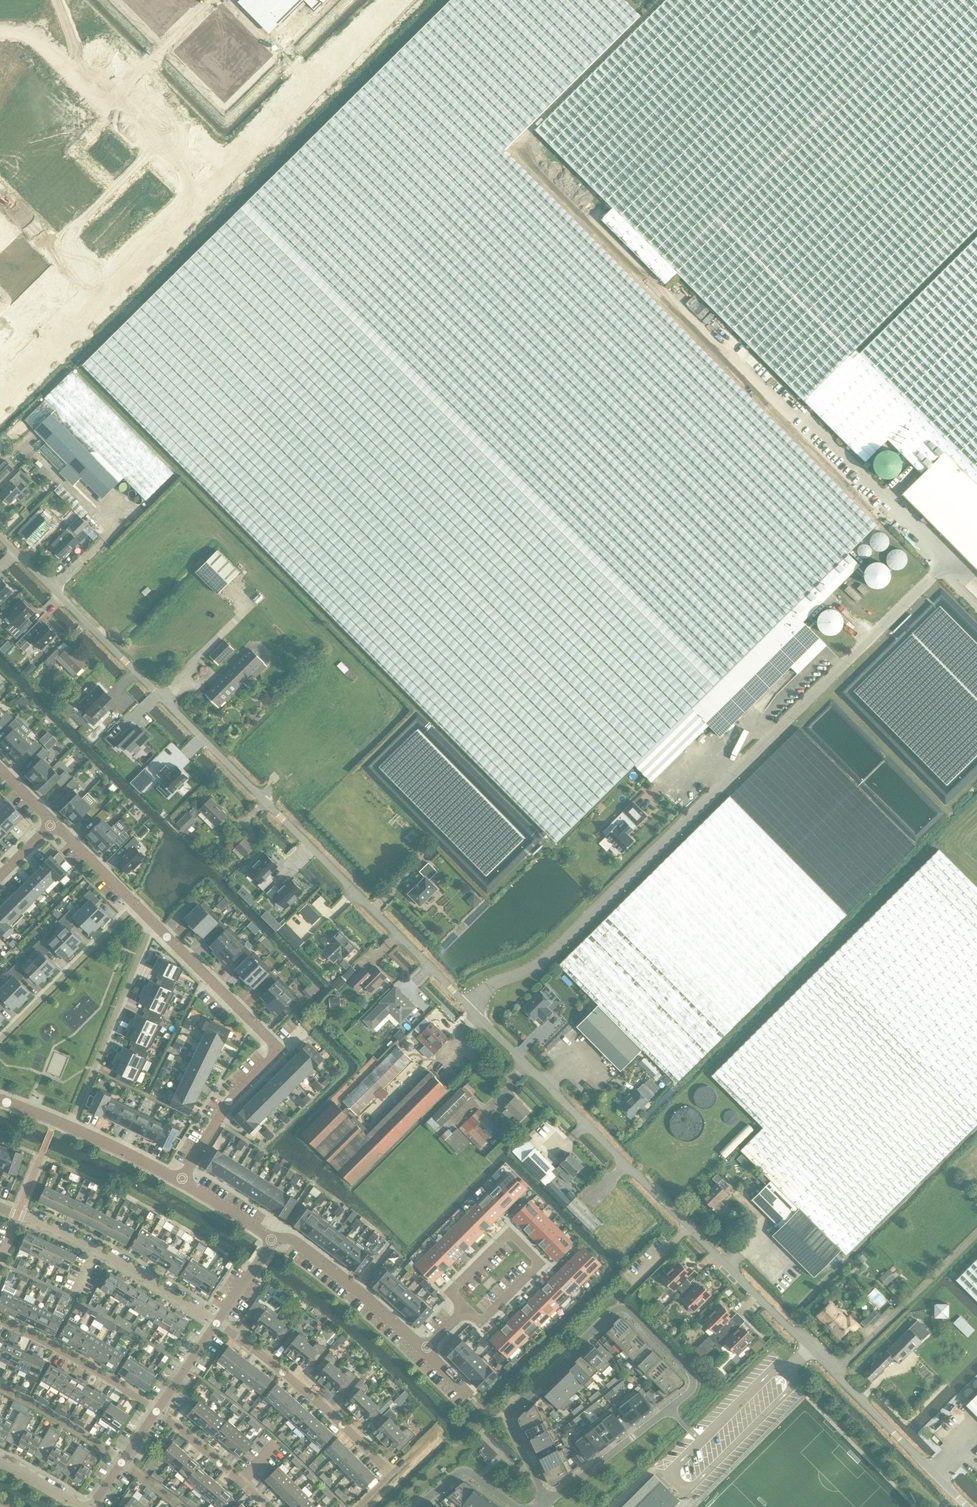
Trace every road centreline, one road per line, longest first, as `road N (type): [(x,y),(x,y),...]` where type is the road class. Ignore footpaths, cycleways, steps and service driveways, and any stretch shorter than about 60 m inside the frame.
road 1 (unclassified): [(967,1506),(0,534)]
road 2 (residential): [(546,1500),(691,1392),(693,1374),(630,1311),(611,1312),(509,1412),(528,1463)]
road 3 (residential): [(53,823),(279,1052),(227,1105),(183,1182)]
road 4 (residential): [(359,1506),(391,1475),(314,1398),(217,1323)]
road 5 (residential): [(217,1323),(95,1250),(0,1207)]
road 6 (residential): [(465,1308),(475,1318),(487,1316),(535,1269),(535,1258),(509,1236),(458,1285),(455,1299)]
road 7 (residential): [(0,33),(39,39),(154,155)]
road 8 (residential): [(0,1101),(183,1182)]
road 9 (residential): [(273,1240),(301,1245),(424,1350)]
road 10 (residential): [(156,1412),(0,1320)]
road 11 (residential): [(267,1506),(156,1412)]
road 12 (residential): [(102,295),(0,192)]
road 13 (residential): [(102,295),(0,397)]
road 14 (residential): [(0,1388),(122,1463)]
road 15 (residential): [(199,201),(102,295)]
road 16 (residential): [(517,1506),(464,1470),(416,1506)]

